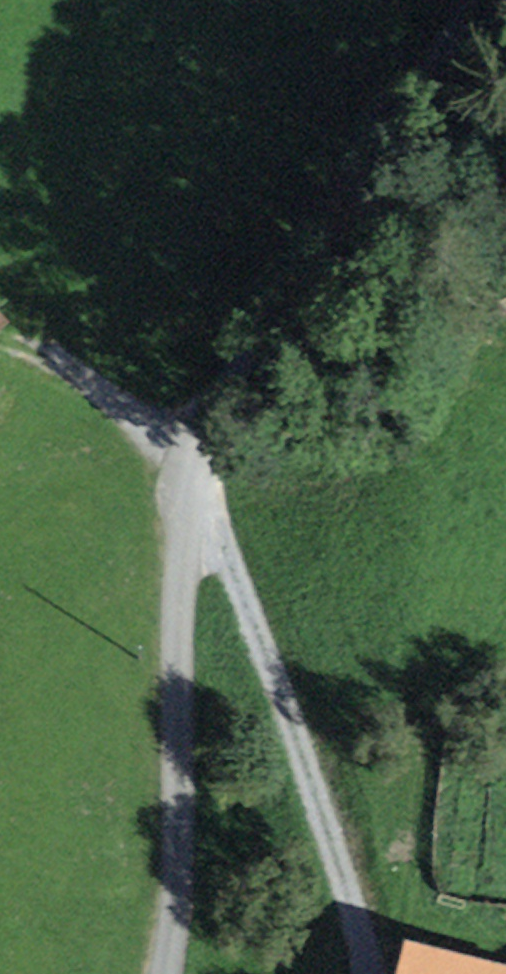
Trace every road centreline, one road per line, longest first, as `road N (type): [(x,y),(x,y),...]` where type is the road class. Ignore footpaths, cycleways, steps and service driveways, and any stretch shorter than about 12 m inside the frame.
road 1 (residential): [(472,0),(270,315),(192,467),(176,695),(179,900),(167,973)]
road 2 (track): [(342,937),(224,558),(189,499)]
road 3 (track): [(54,357),(192,467)]

